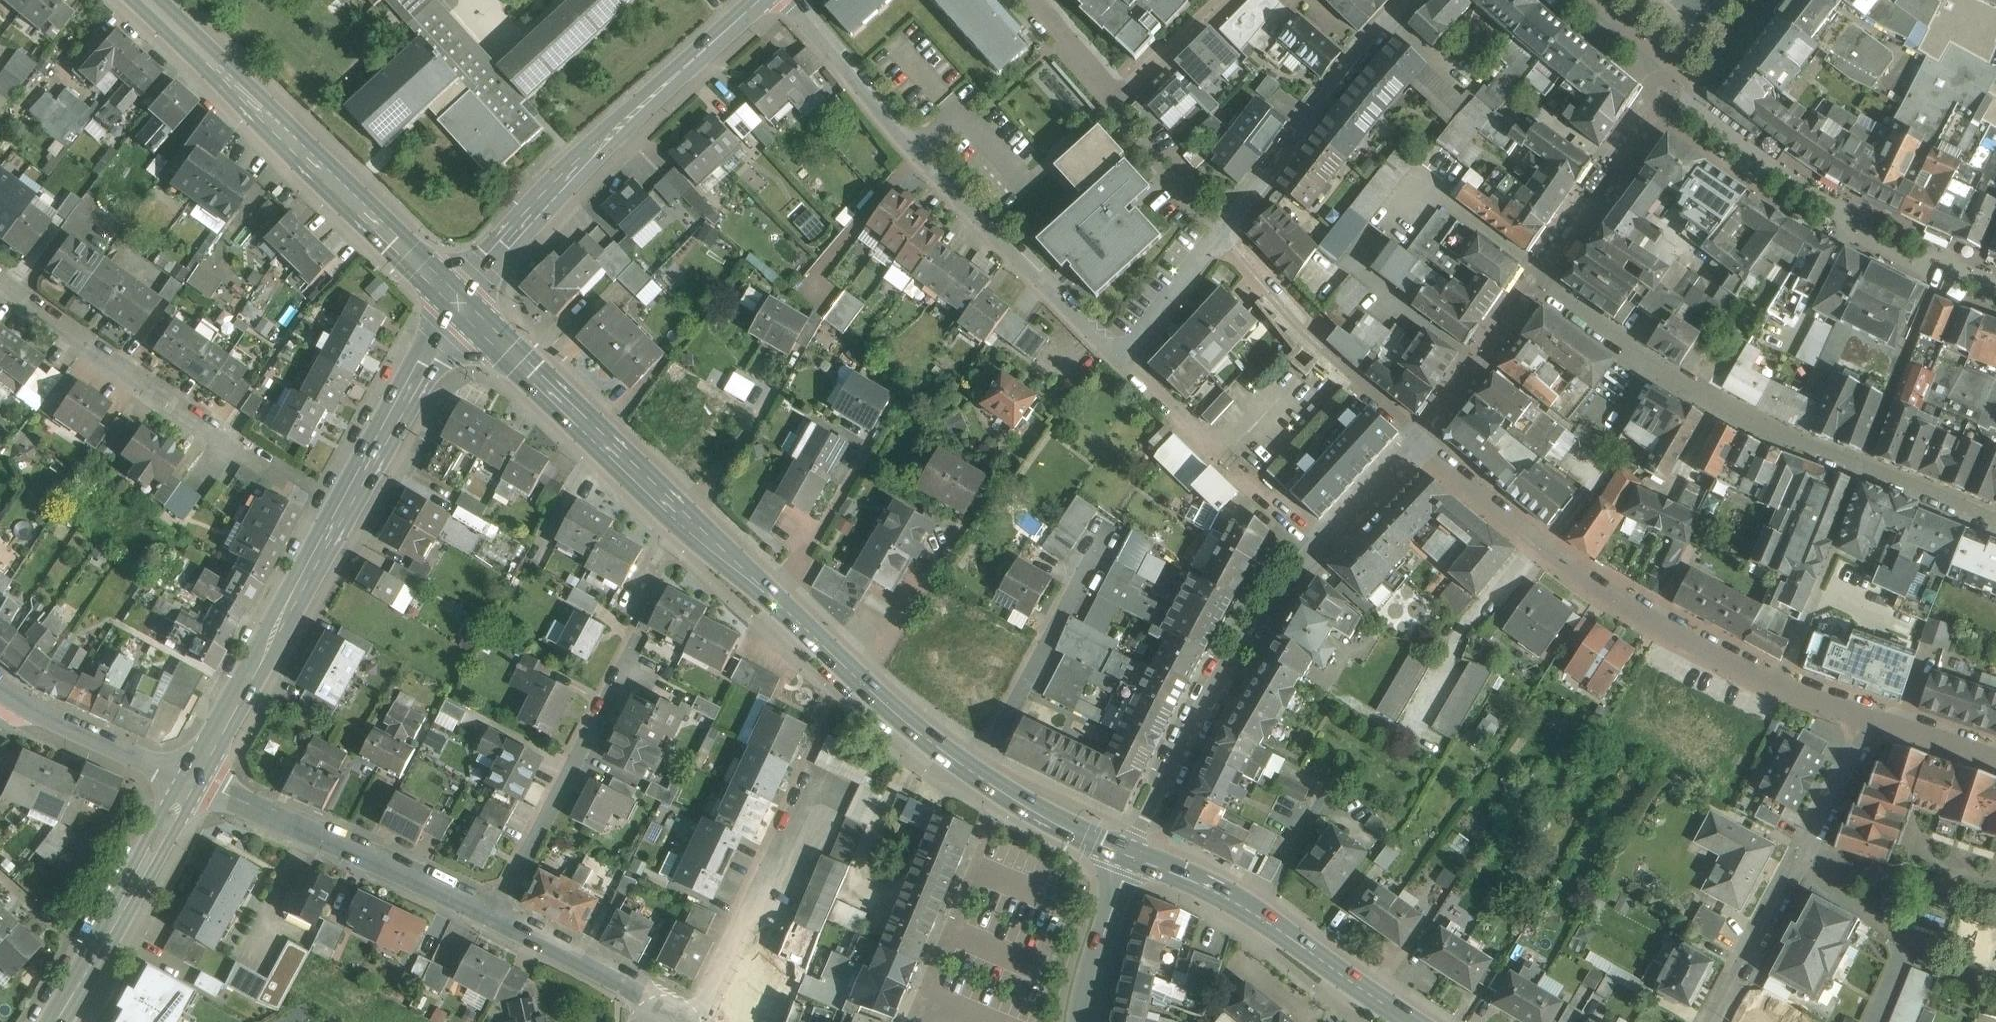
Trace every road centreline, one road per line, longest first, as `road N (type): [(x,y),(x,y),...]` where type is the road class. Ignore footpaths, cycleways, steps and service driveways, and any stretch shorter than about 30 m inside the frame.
road 1 (secondary): [(1132,855),(1023,804),(917,732),(459,303)]
road 2 (residential): [(1995,523),(1789,440),(1684,384),(1536,283),(1422,439)]
road 3 (secondary): [(192,780),(459,303)]
road 4 (residential): [(1871,720),(1777,687),(1594,589),(1422,439)]
road 5 (residential): [(1422,439),(1317,547),(1239,644),(1132,855)]
road 6 (residential): [(1115,356),(915,148),(789,0)]
road 7 (secondary): [(459,303),(150,0)]
road 8 (residential): [(459,303),(599,147),(756,0)]
road 9 (residential): [(1709,1021),(1871,720)]
road 10 (residential): [(192,780),(497,916)]
road 11 (secondary): [(1413,1021),(1275,927),(1132,855)]
road 12 (residential): [(1221,230),(1418,0)]
road 13 (residential): [(0,285),(246,455)]
road 14 (residential): [(1422,439),(1316,339),(1221,230)]
road 15 (secondary): [(56,1021),(192,780)]
road 16 (residential): [(497,916),(624,671)]
road 17 (residential): [(681,1021),(708,1001),(811,785)]
road 18 (residential): [(497,916),(635,988),(658,1021)]
road 19 (residential): [(20,706),(192,780)]
road 20 (tertiary): [(1132,855),(1085,1021)]
road 21 (residential): [(1115,356),(1221,230)]
road 22 (residential): [(919,1021),(979,870)]
road 23 (residential): [(1114,102),(1227,0)]
road 24 (residential): [(1024,0),(1114,102)]
road 25 (residential): [(1871,720),(1995,759)]

